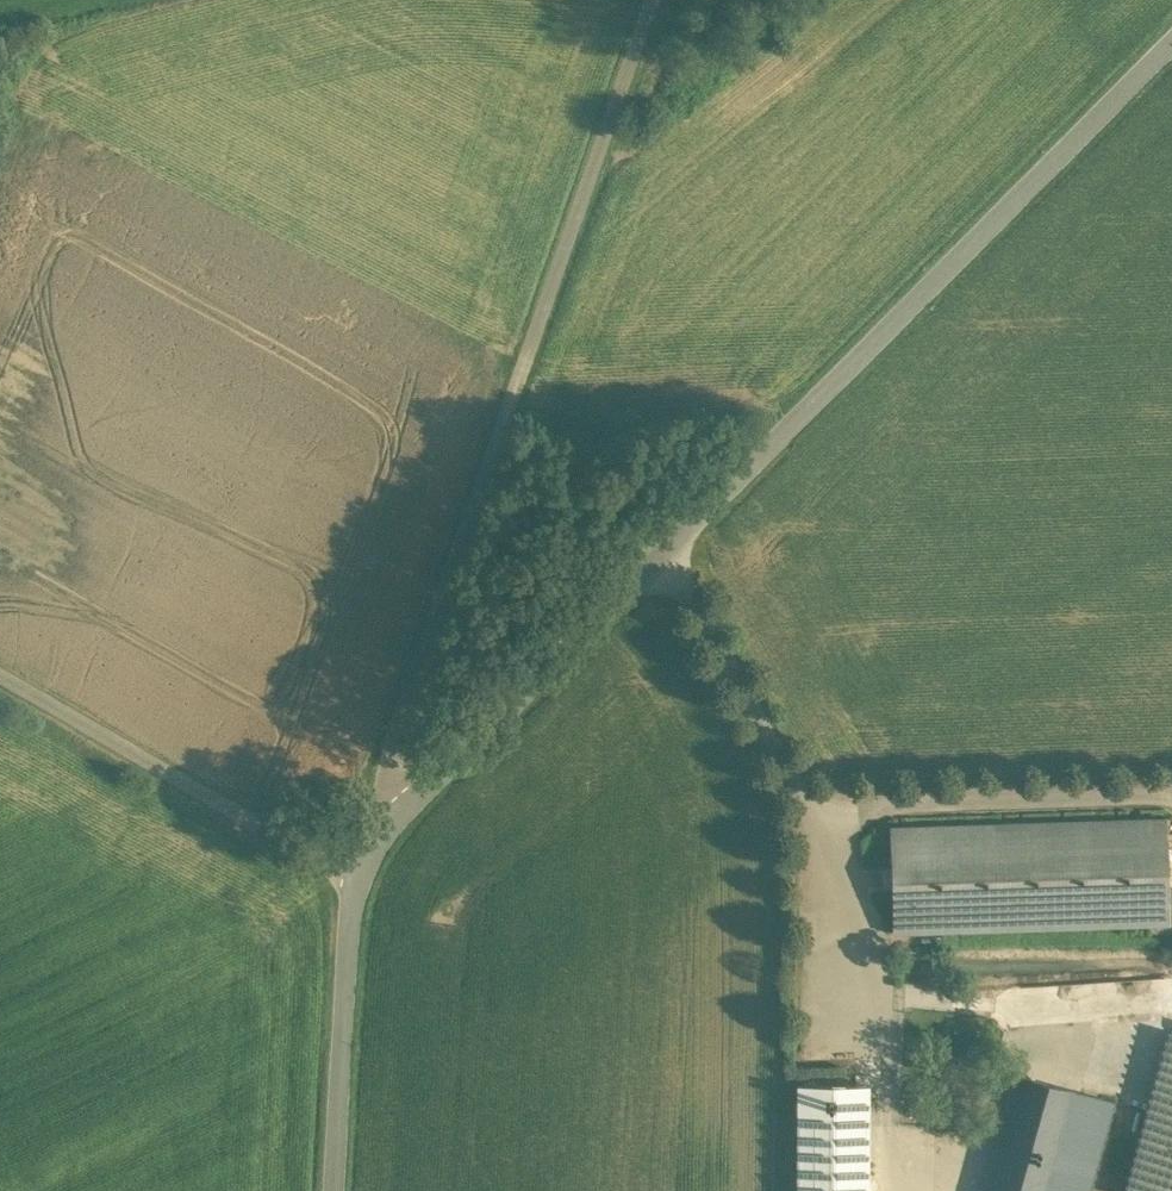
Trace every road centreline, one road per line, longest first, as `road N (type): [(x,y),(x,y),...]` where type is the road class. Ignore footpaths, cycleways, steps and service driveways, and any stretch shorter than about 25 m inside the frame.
road 1 (tertiary): [(1171,42),(668,553),(495,711),(356,870)]
road 2 (unclassified): [(652,0),(431,622),(356,870)]
road 3 (unclassified): [(0,676),(252,828),(356,870)]
road 4 (tertiary): [(356,870),(334,1190)]

